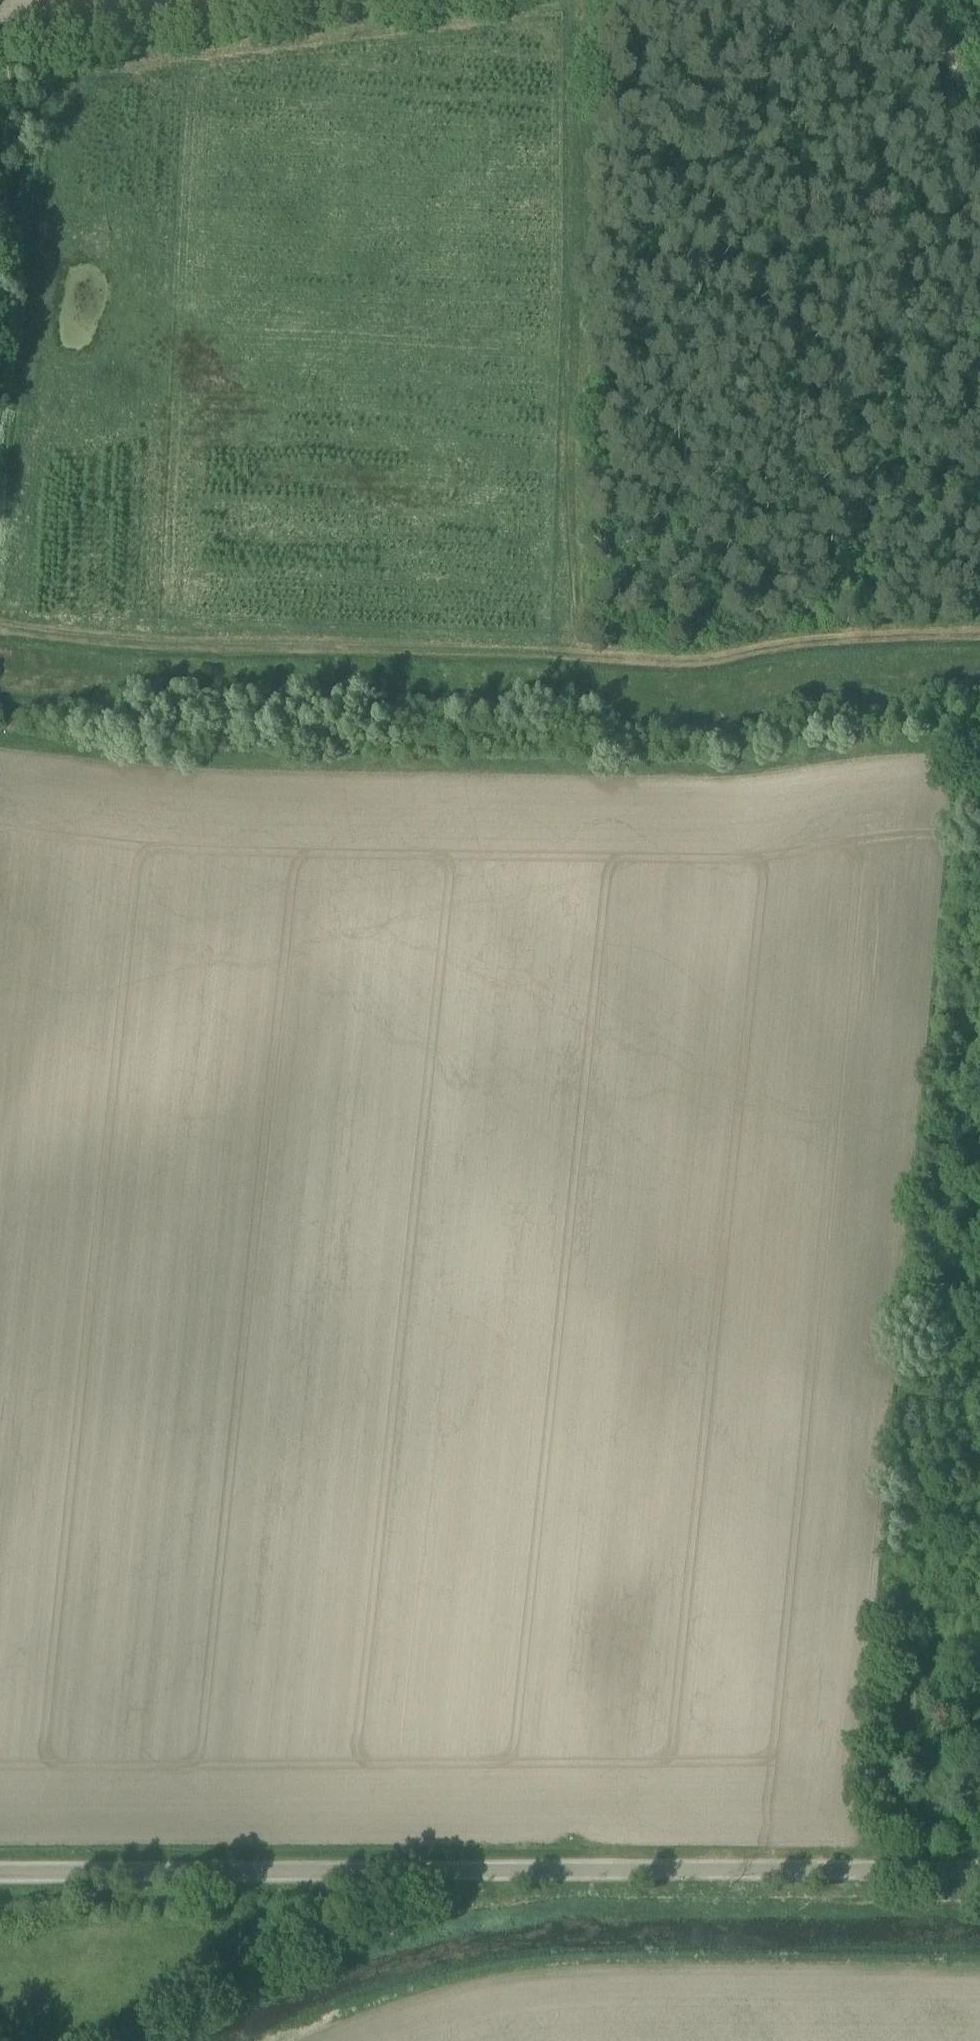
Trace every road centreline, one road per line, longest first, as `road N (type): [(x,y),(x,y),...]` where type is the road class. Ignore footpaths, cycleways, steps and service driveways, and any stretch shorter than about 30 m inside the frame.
road 1 (track): [(0,628),(164,652),(700,668),(979,645)]
road 2 (unclassified): [(0,1864),(979,1868)]
road 3 (track): [(0,42),(299,0)]
road 4 (track): [(979,121),(914,0)]

